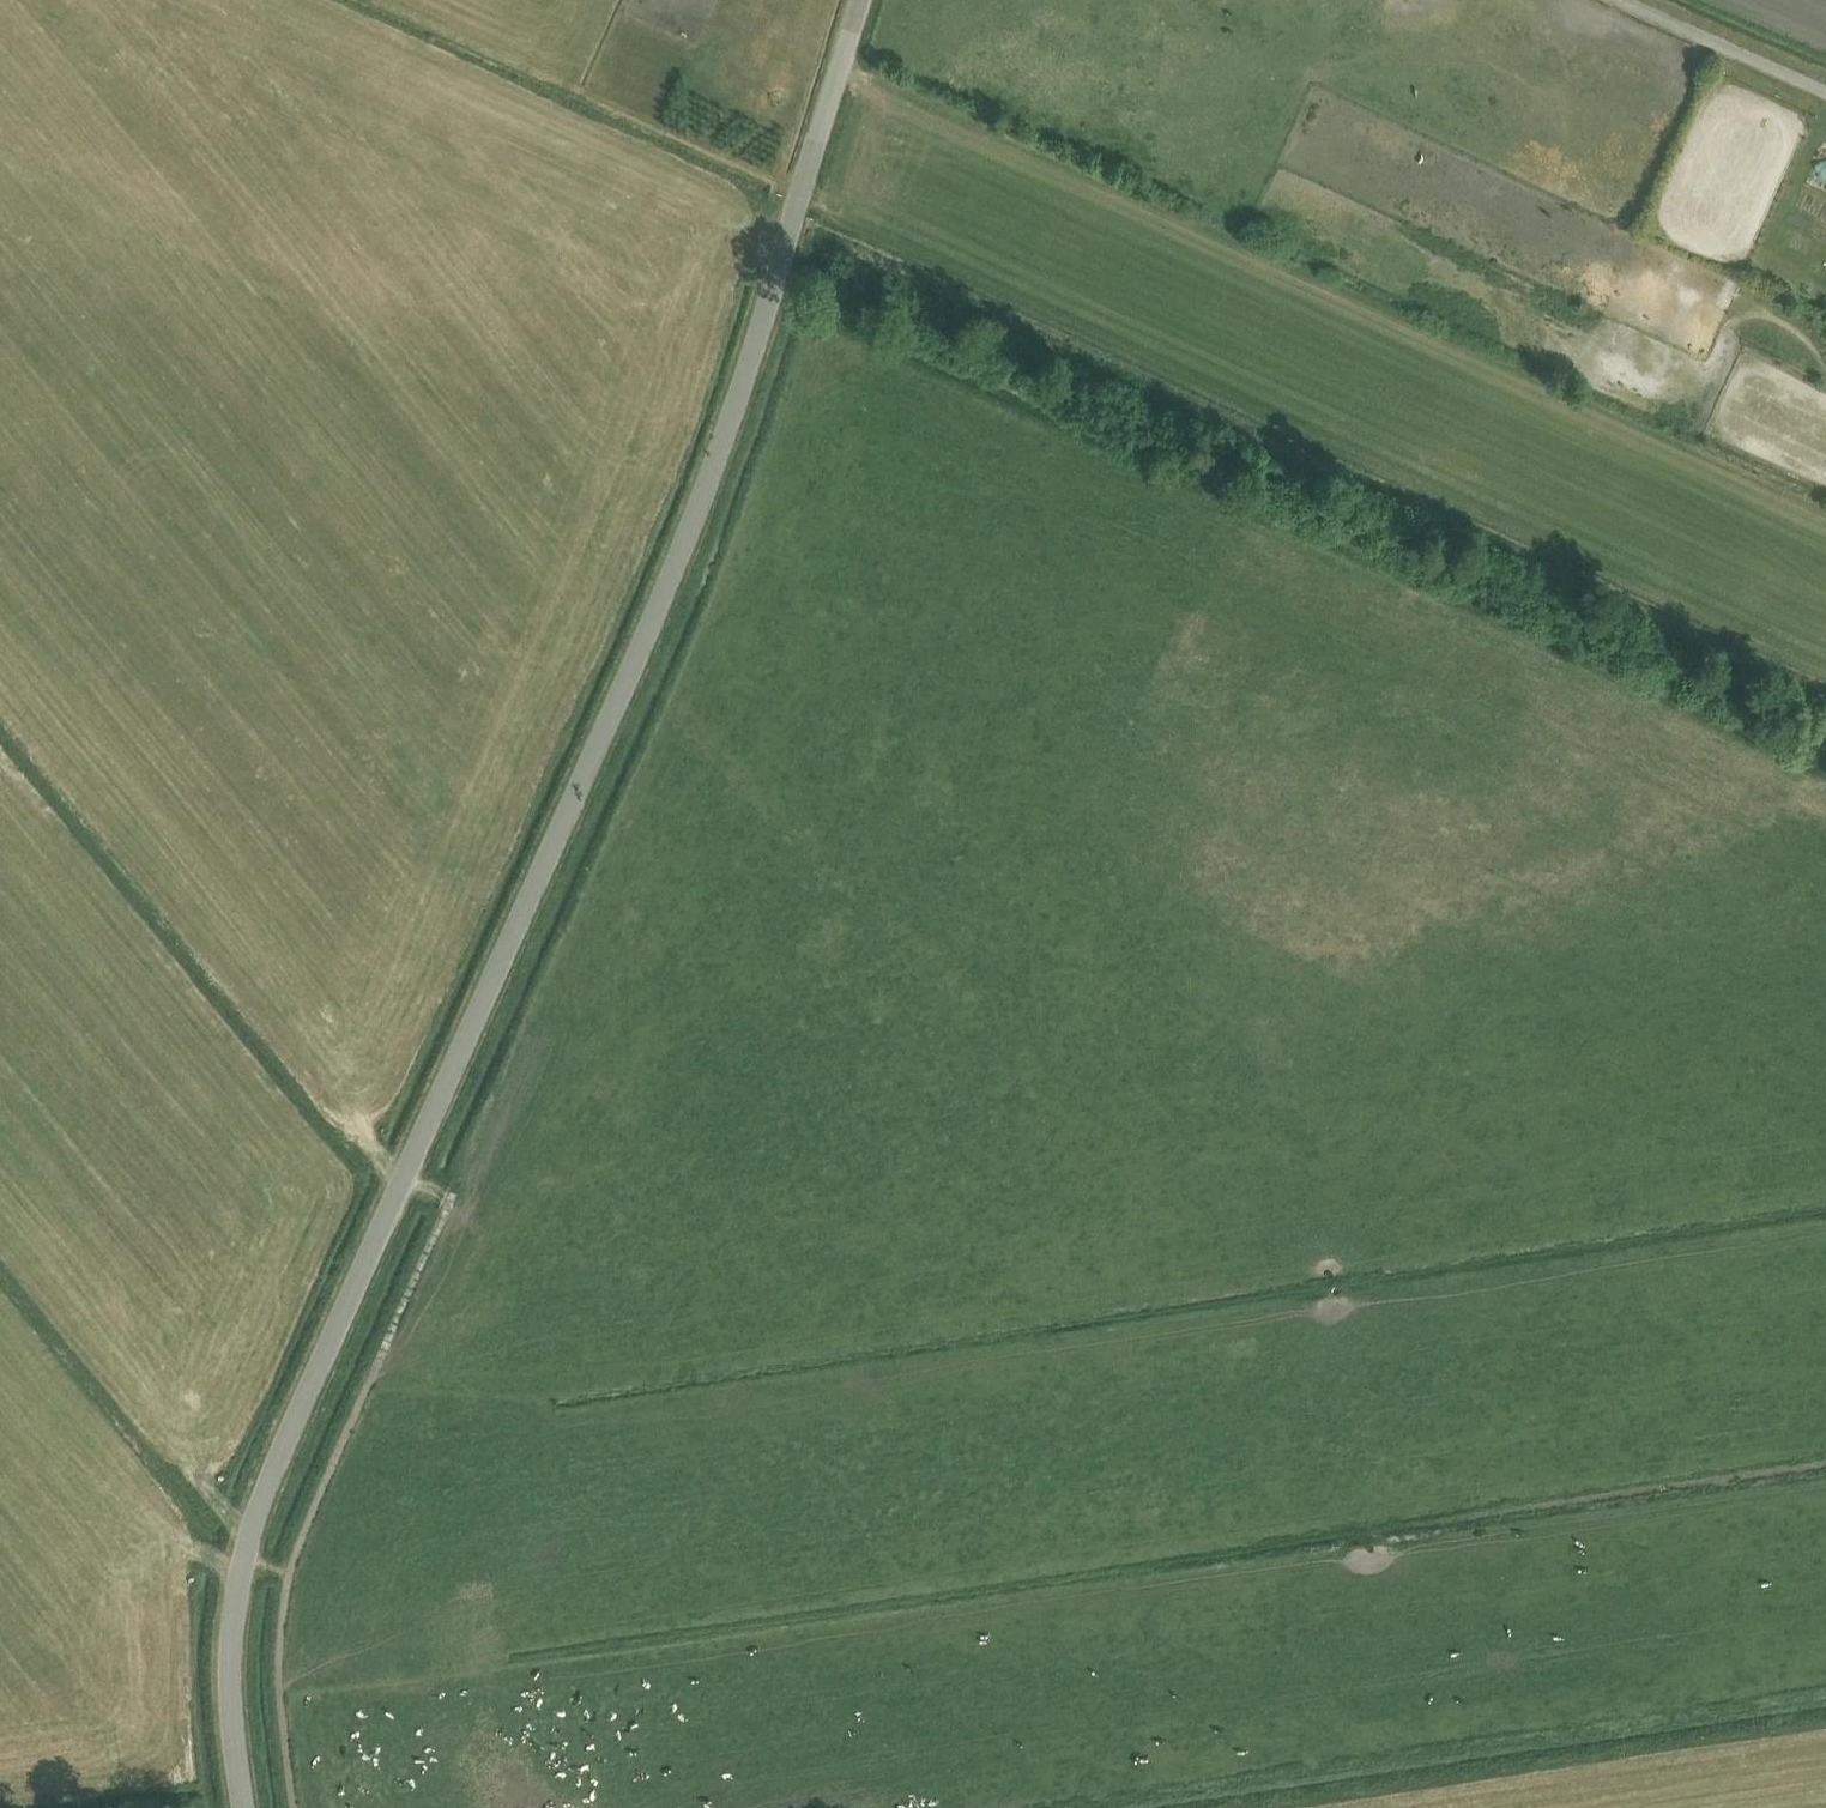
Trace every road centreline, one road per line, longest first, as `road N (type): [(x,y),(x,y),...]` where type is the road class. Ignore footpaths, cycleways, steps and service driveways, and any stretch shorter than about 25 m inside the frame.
road 1 (unclassified): [(246,1807),(225,1626),(255,1482),(691,523),(860,0)]

